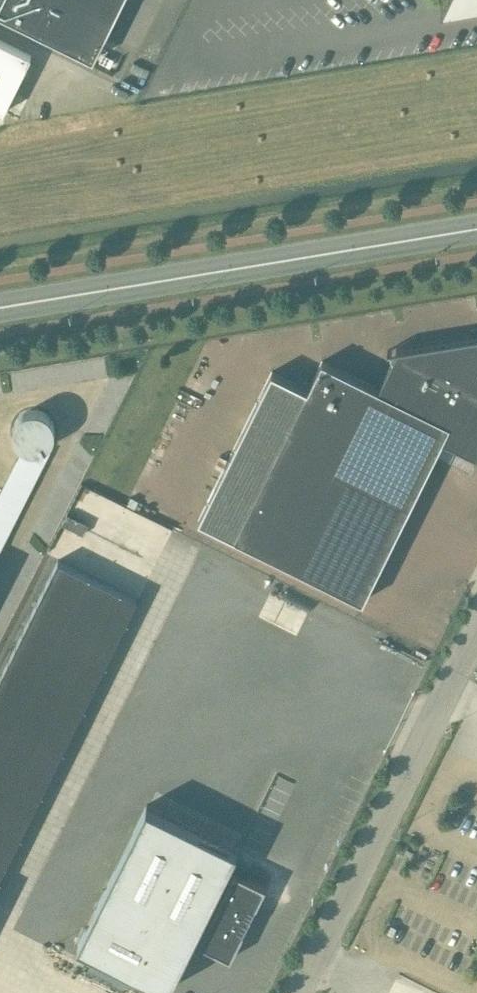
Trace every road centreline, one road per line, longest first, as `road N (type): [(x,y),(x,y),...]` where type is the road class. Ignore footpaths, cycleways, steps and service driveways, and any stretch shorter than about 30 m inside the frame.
road 1 (secondary): [(0,308),(476,230)]
road 2 (unclassified): [(303,992),(476,638)]

